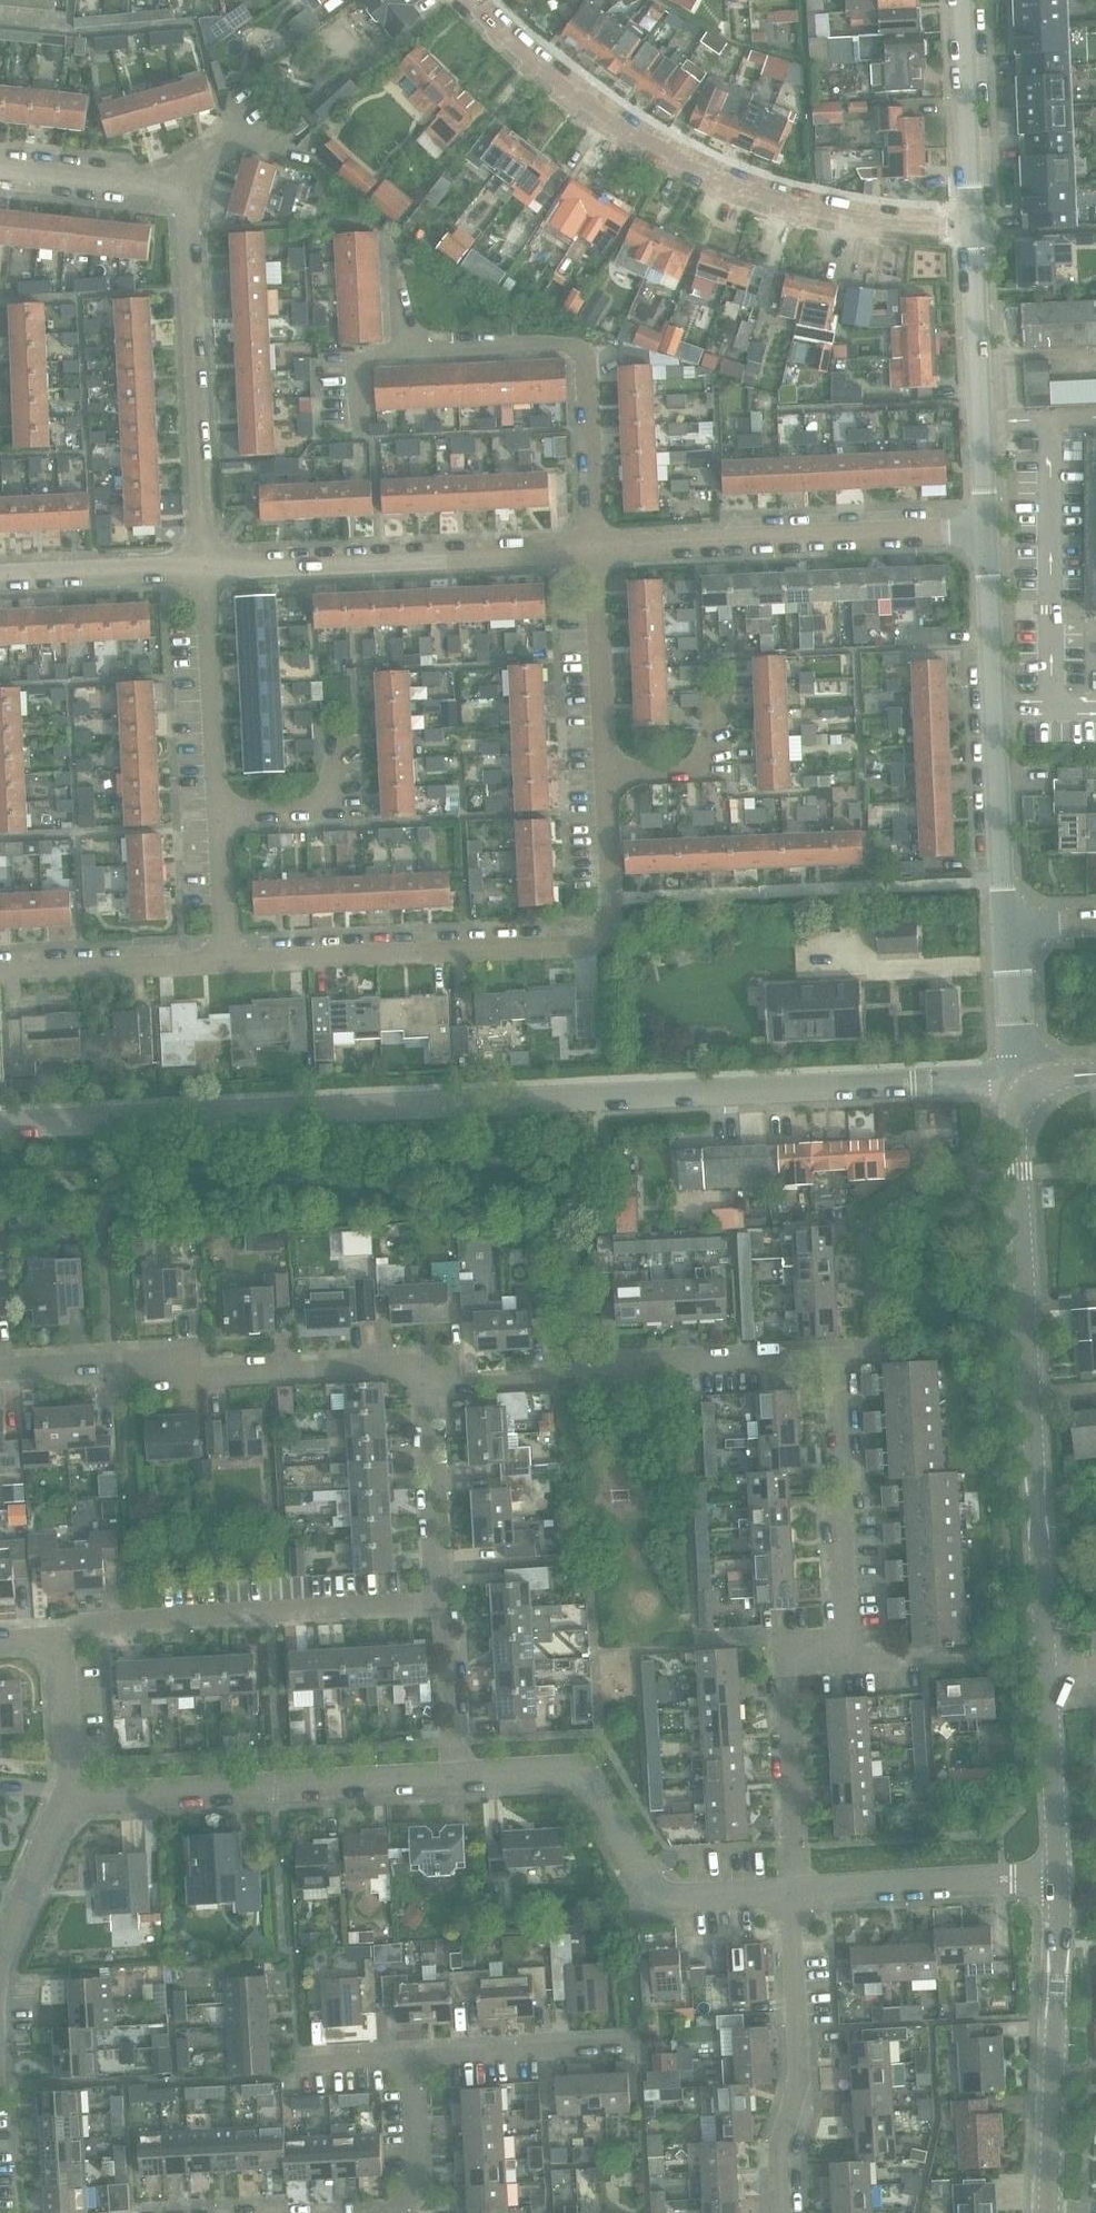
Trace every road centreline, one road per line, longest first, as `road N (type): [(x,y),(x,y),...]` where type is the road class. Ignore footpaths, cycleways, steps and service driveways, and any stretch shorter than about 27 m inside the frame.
road 1 (residential): [(0,1124),(1019,1079)]
road 2 (residential): [(794,1891),(785,1668),(792,1656),(835,1645),(843,1629),(838,1528),(850,1482),(841,1366),(826,1358),(608,1372)]
road 3 (residential): [(440,1603),(418,1374),(389,1367),(212,1377),(124,1362),(0,1370)]
road 4 (tertiary): [(1047,1677),(1015,1150),(1030,1091)]
road 5 (residential): [(970,224),(815,209),(722,181),(632,128),(478,0)]
road 6 (residential): [(226,962),(573,946),(598,938),(612,900),(604,772)]
road 7 (residential): [(594,548),(583,357),(561,344),(414,339),(394,261)]
road 8 (residential): [(454,1779),(559,1772),(582,1779),(645,1878),(667,1895),(794,1891)]
road 9 (residential): [(1012,926),(1002,886),(986,529)]
road 10 (residential): [(52,1647),(72,1630),(102,1623),(440,1603)]
road 11 (residential): [(594,548),(986,529)]
road 12 (residential): [(207,566),(594,548)]
road 13 (residential): [(72,1804),(454,1779)]
road 14 (residential): [(207,566),(188,230),(173,193)]
road 15 (tertiary): [(1048,2212),(1058,1882)]
road 16 (residential): [(794,1891),(799,2068),(781,2145),(781,2212)]
road 17 (residential): [(986,529),(970,224)]
road 18 (residential): [(794,1891),(1058,1882)]
road 19 (residential): [(218,815),(207,566)]
road 20 (residential): [(410,2057),(640,2042)]
road 21 (residential): [(0,974),(226,962)]
road 22 (residential): [(970,224),(960,0)]
road 23 (residential): [(604,772),(594,548)]
road 24 (residential): [(0,575),(207,566)]
road 25 (tertiary): [(1058,1882),(1047,1677)]
road 26 (residential): [(454,1779),(440,1603)]
road 27 (residential): [(0,168),(173,193)]
road 28 (residential): [(218,815),(319,806),(345,744)]
road 29 (residential): [(0,1954),(54,1824),(72,1804)]
road 30 (residential): [(604,772),(703,764),(712,747),(715,703)]
road 31 (residential): [(396,2212),(417,2177),(410,2057)]
road 32 (residential): [(52,1647),(62,1675),(72,1804)]
road 33 (residential): [(1019,1079),(1012,926)]
road 34 (residential): [(226,962),(218,815)]

